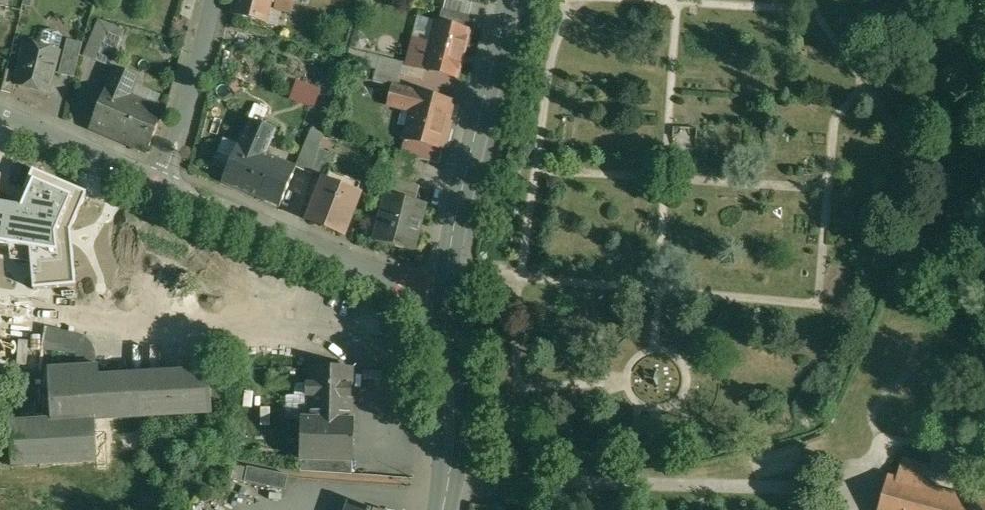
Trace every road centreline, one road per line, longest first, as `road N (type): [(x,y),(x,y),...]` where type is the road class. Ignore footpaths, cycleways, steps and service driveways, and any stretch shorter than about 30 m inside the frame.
road 1 (residential): [(446,295),(412,290),(161,183)]
road 2 (secondary): [(509,0),(463,184),(446,295)]
road 3 (secondary): [(445,509),(461,426),(446,295)]
road 4 (secondary): [(446,295),(440,509)]
road 5 (residential): [(161,183),(214,0)]
road 6 (residential): [(161,183),(0,111)]

